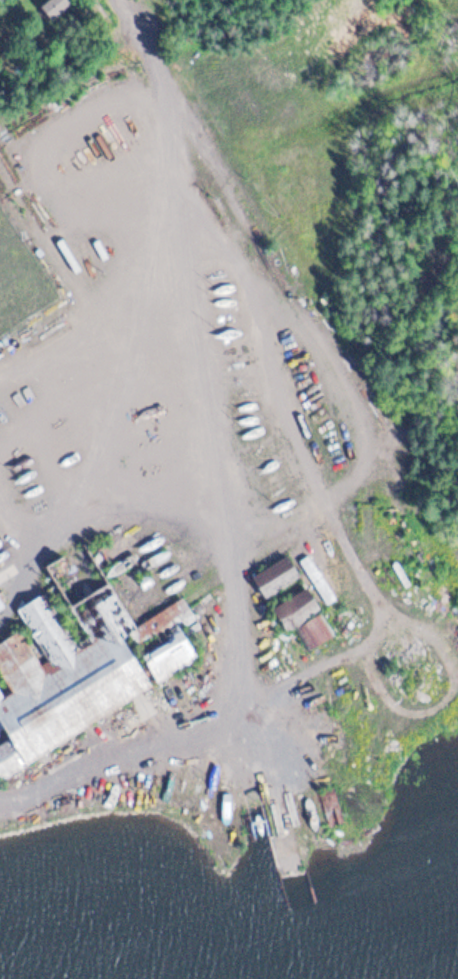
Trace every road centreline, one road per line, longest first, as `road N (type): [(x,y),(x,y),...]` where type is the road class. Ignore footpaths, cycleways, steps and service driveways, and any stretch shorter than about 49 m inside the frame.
road 1 (residential): [(0,521),(90,509),(234,525),(317,515),(352,485),(368,442),(367,395),(327,321),(123,0)]

